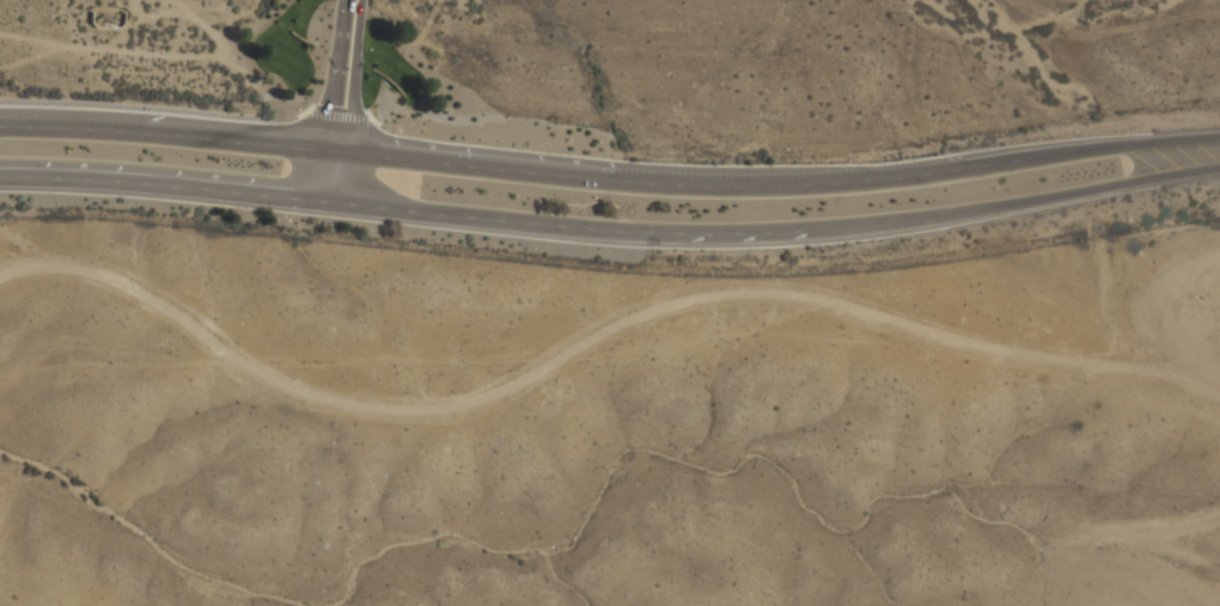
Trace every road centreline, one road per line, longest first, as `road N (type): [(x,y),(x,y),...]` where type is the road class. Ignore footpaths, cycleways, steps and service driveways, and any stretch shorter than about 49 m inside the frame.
road 1 (track): [(0,278),(45,258),(90,264),(163,296),(276,386),(365,405),(475,400),(611,320),(689,289),(749,283),(815,292),(1011,351),(1164,371),(1219,393)]
road 2 (primary): [(328,207),(597,235),(738,239),(892,227),(1183,173)]
road 3 (primary): [(1141,148),(801,191),(606,186),(318,152)]
road 4 (primary): [(0,181),(98,183),(328,207)]
road 5 (primary): [(318,152),(144,134),(0,132)]
road 6 (residential): [(328,207),(354,155),(361,0)]
road 7 (residential): [(339,0),(318,152),(328,207)]

